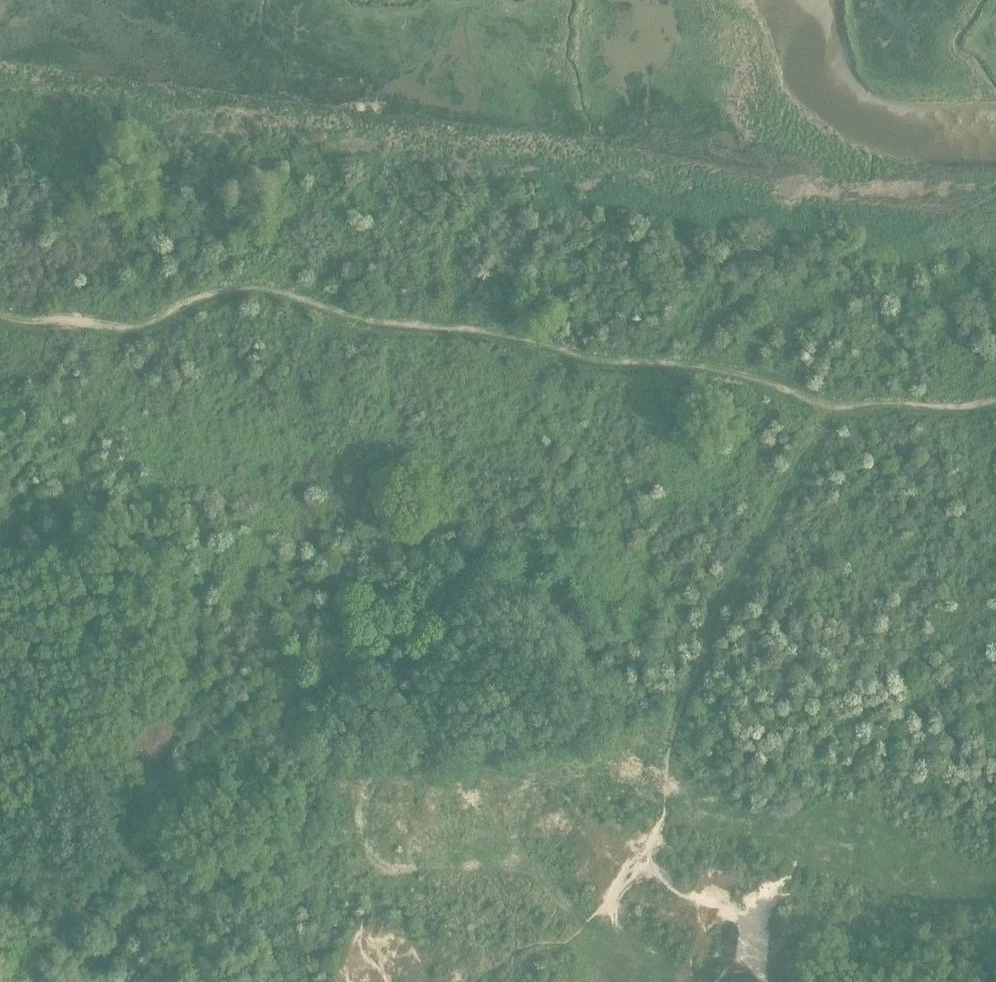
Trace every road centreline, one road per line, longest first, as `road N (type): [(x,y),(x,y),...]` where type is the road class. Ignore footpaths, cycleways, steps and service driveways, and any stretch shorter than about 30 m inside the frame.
road 1 (track): [(822,411),(784,495),(722,596),(706,662),(675,723),(667,811),(633,849)]

